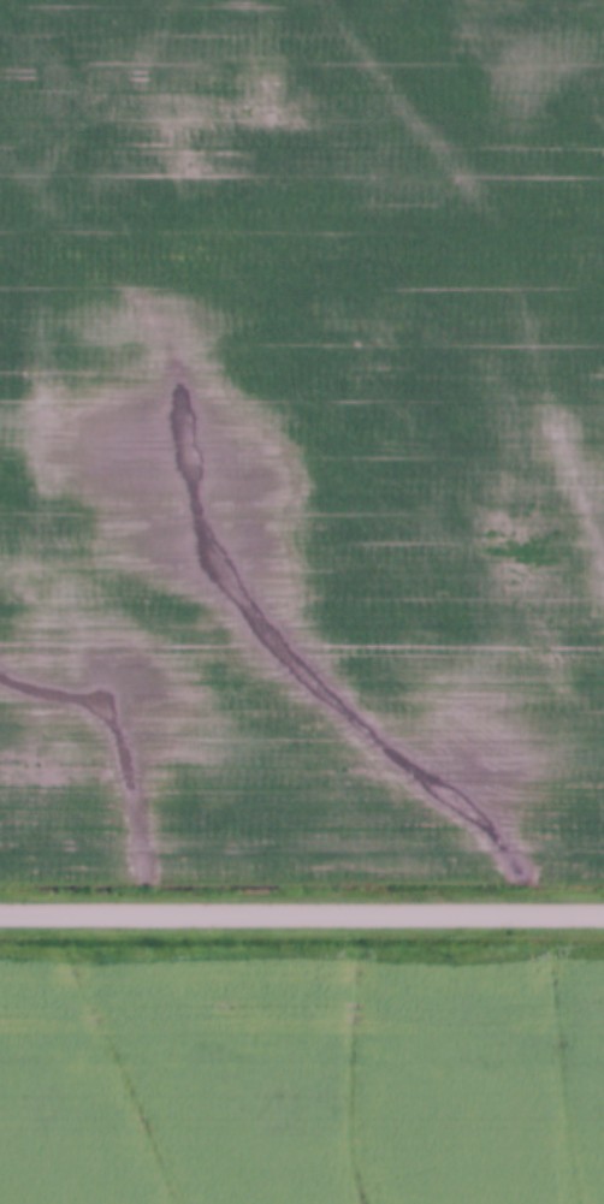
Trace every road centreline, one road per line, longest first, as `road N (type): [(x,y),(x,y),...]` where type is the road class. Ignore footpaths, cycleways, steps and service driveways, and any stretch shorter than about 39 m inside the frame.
road 1 (secondary): [(0,911),(603,911)]

